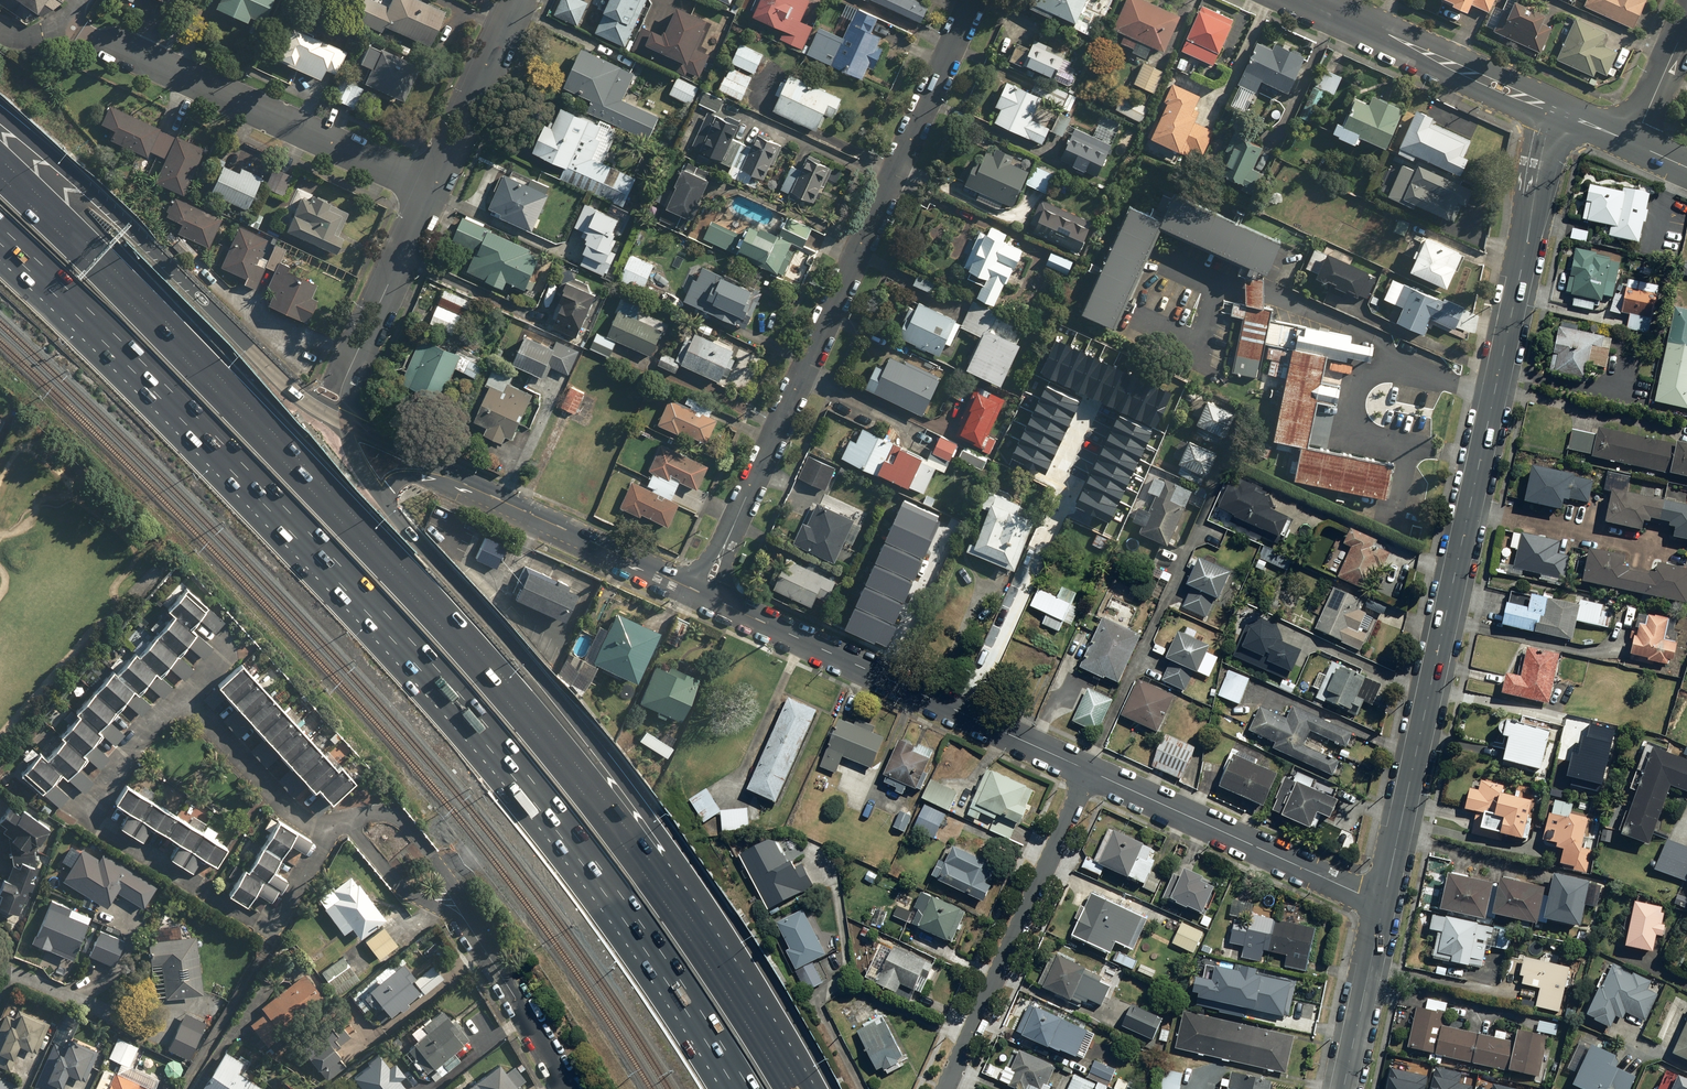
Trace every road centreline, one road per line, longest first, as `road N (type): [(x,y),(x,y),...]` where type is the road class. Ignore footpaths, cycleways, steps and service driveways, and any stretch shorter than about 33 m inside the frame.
road 1 (motorway): [(752,1088),(665,955),(486,725),(244,466),(0,226)]
road 2 (motorway): [(0,177),(486,677),(688,935)]
road 3 (tertiary): [(1554,110),(1384,901)]
road 4 (residential): [(703,593),(973,0)]
road 5 (motorway): [(380,494),(662,834),(688,935)]
road 6 (motorway): [(0,117),(99,197),(284,383),(347,422)]
road 7 (tertiary): [(1089,771),(703,593)]
road 8 (residential): [(72,19),(432,189)]
road 9 (residential): [(944,1088),(1089,771)]
road 10 (tertiary): [(1384,901),(1089,771)]
road 11 (tertiary): [(703,593),(446,474)]
road 12 (residential): [(1554,110),(1307,0)]
road 13 (residential): [(432,189),(346,379),(347,422)]
road 14 (residential): [(519,0),(432,189)]
road 15 (residential): [(356,825),(382,810),(414,830),(477,937)]
road 16 (tertiary): [(1384,901),(1343,1088)]
road 17 (motorway): [(688,935),(786,1088)]
road 18 (residential): [(477,937),(574,1088)]
road 19 (residential): [(477,937),(402,887),(356,825)]
road 20 (residential): [(1686,23),(1634,143)]

